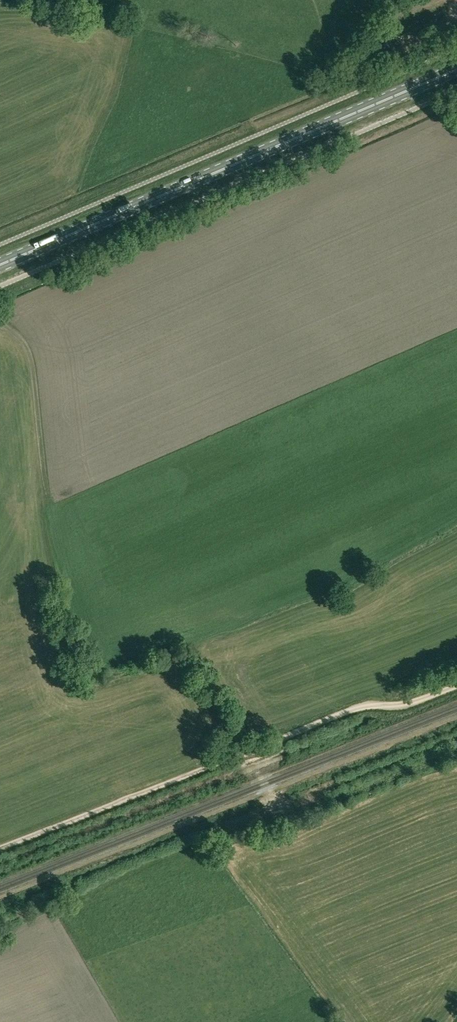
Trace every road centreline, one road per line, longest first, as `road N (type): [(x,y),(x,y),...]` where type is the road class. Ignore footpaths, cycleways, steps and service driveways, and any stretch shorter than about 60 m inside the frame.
road 1 (primary): [(0,266),(456,69)]
road 2 (track): [(0,850),(342,713),(412,704),(456,686)]

